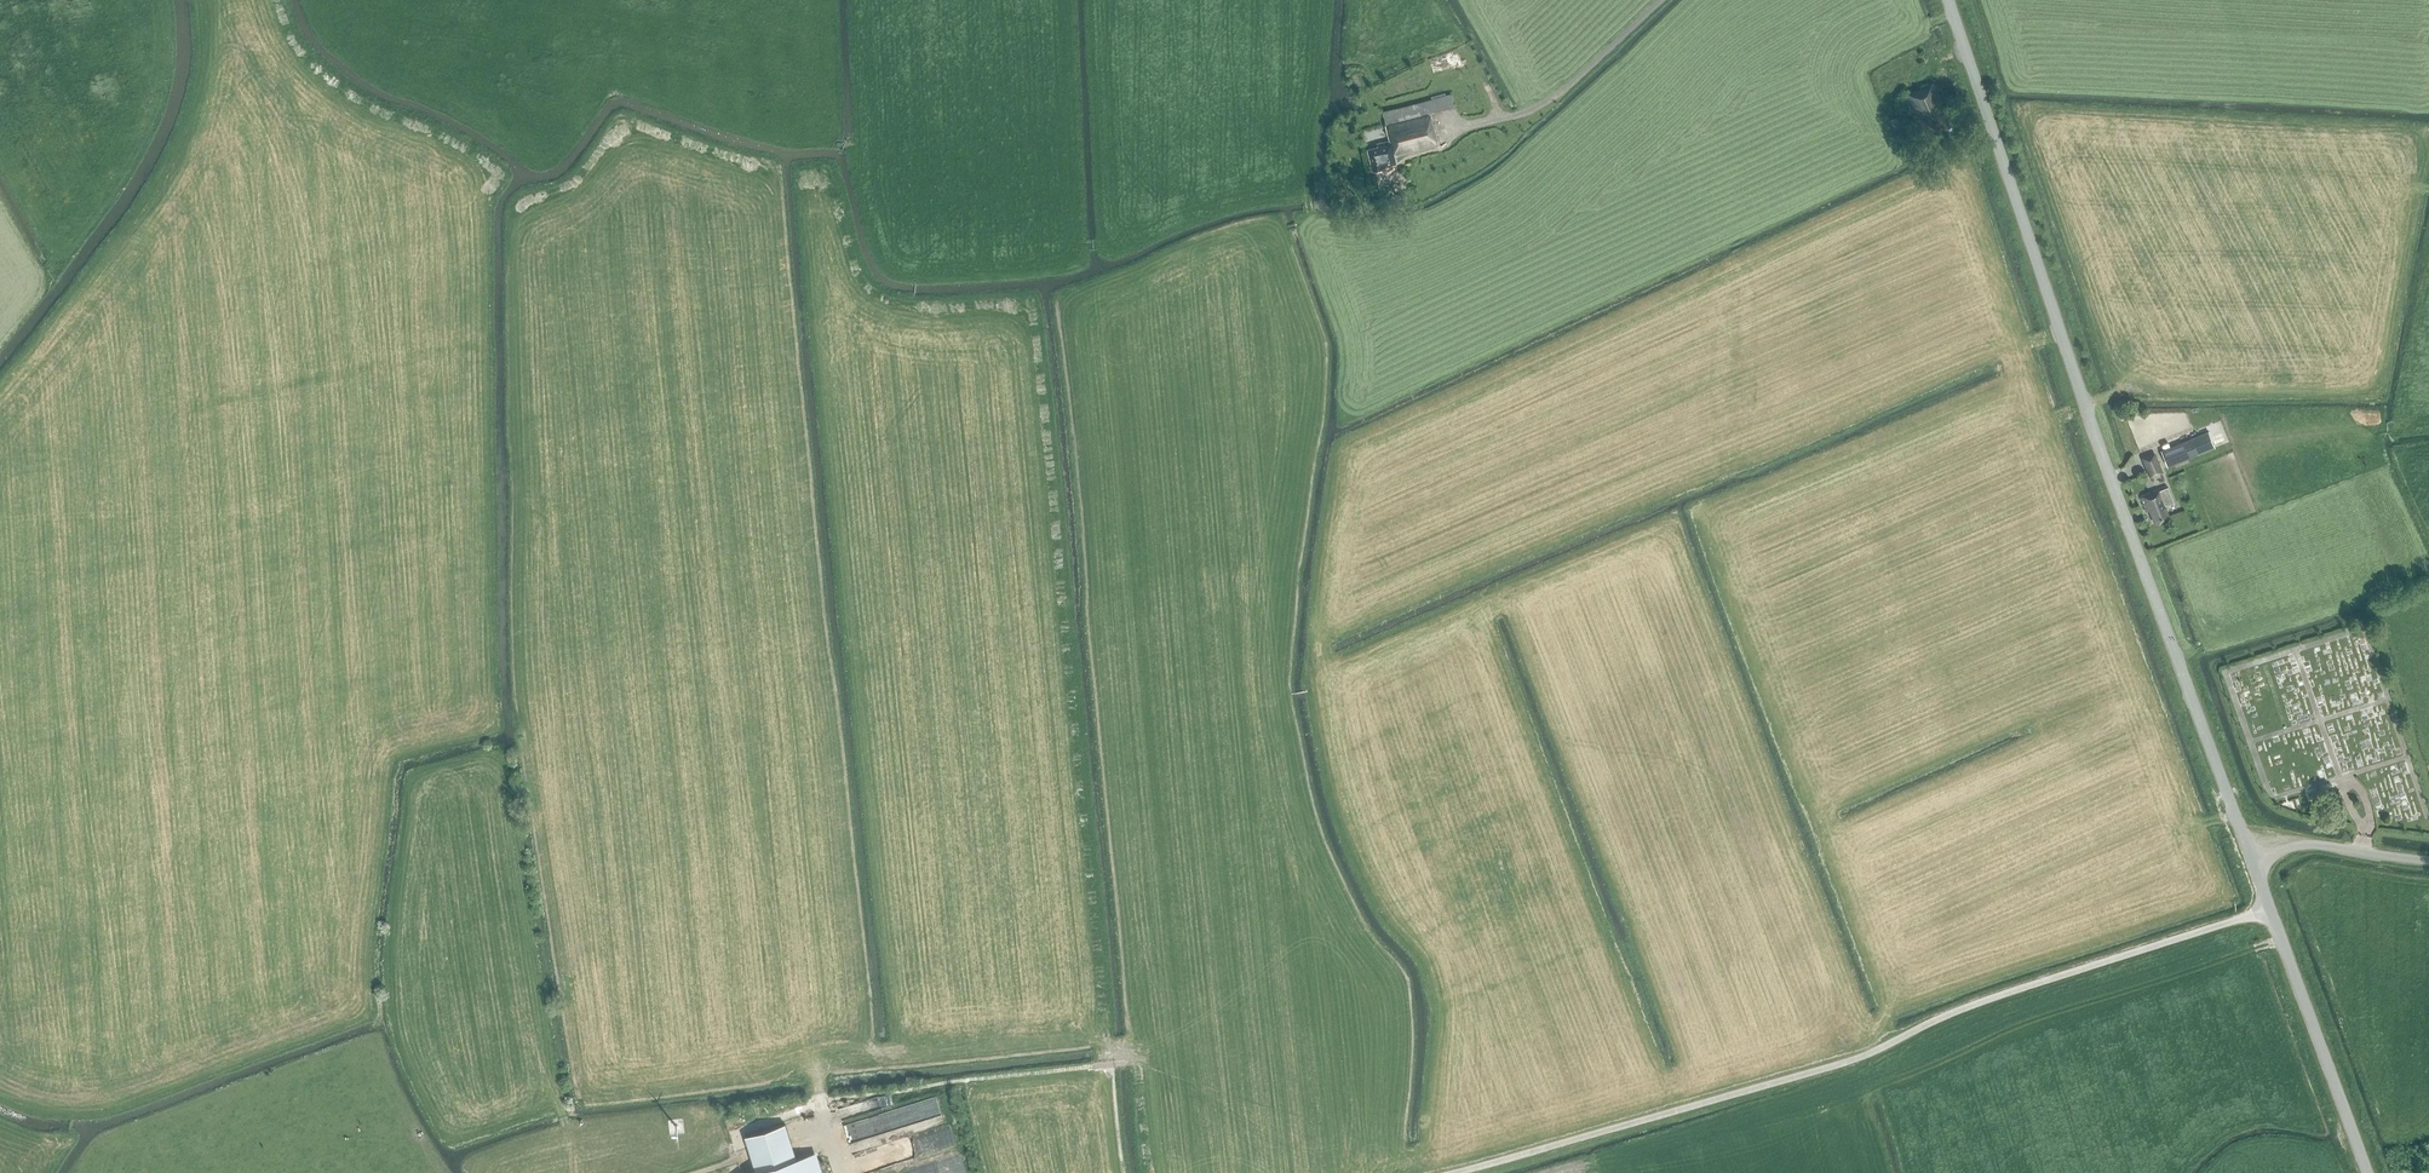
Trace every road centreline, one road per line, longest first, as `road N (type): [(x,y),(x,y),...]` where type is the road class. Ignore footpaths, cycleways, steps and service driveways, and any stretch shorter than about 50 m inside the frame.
road 1 (unclassified): [(2252,861),(2111,480),(1949,0)]
road 2 (unclassified): [(2367,1172),(2252,861)]
road 3 (residential): [(2428,861),(2314,844),(2252,861)]

